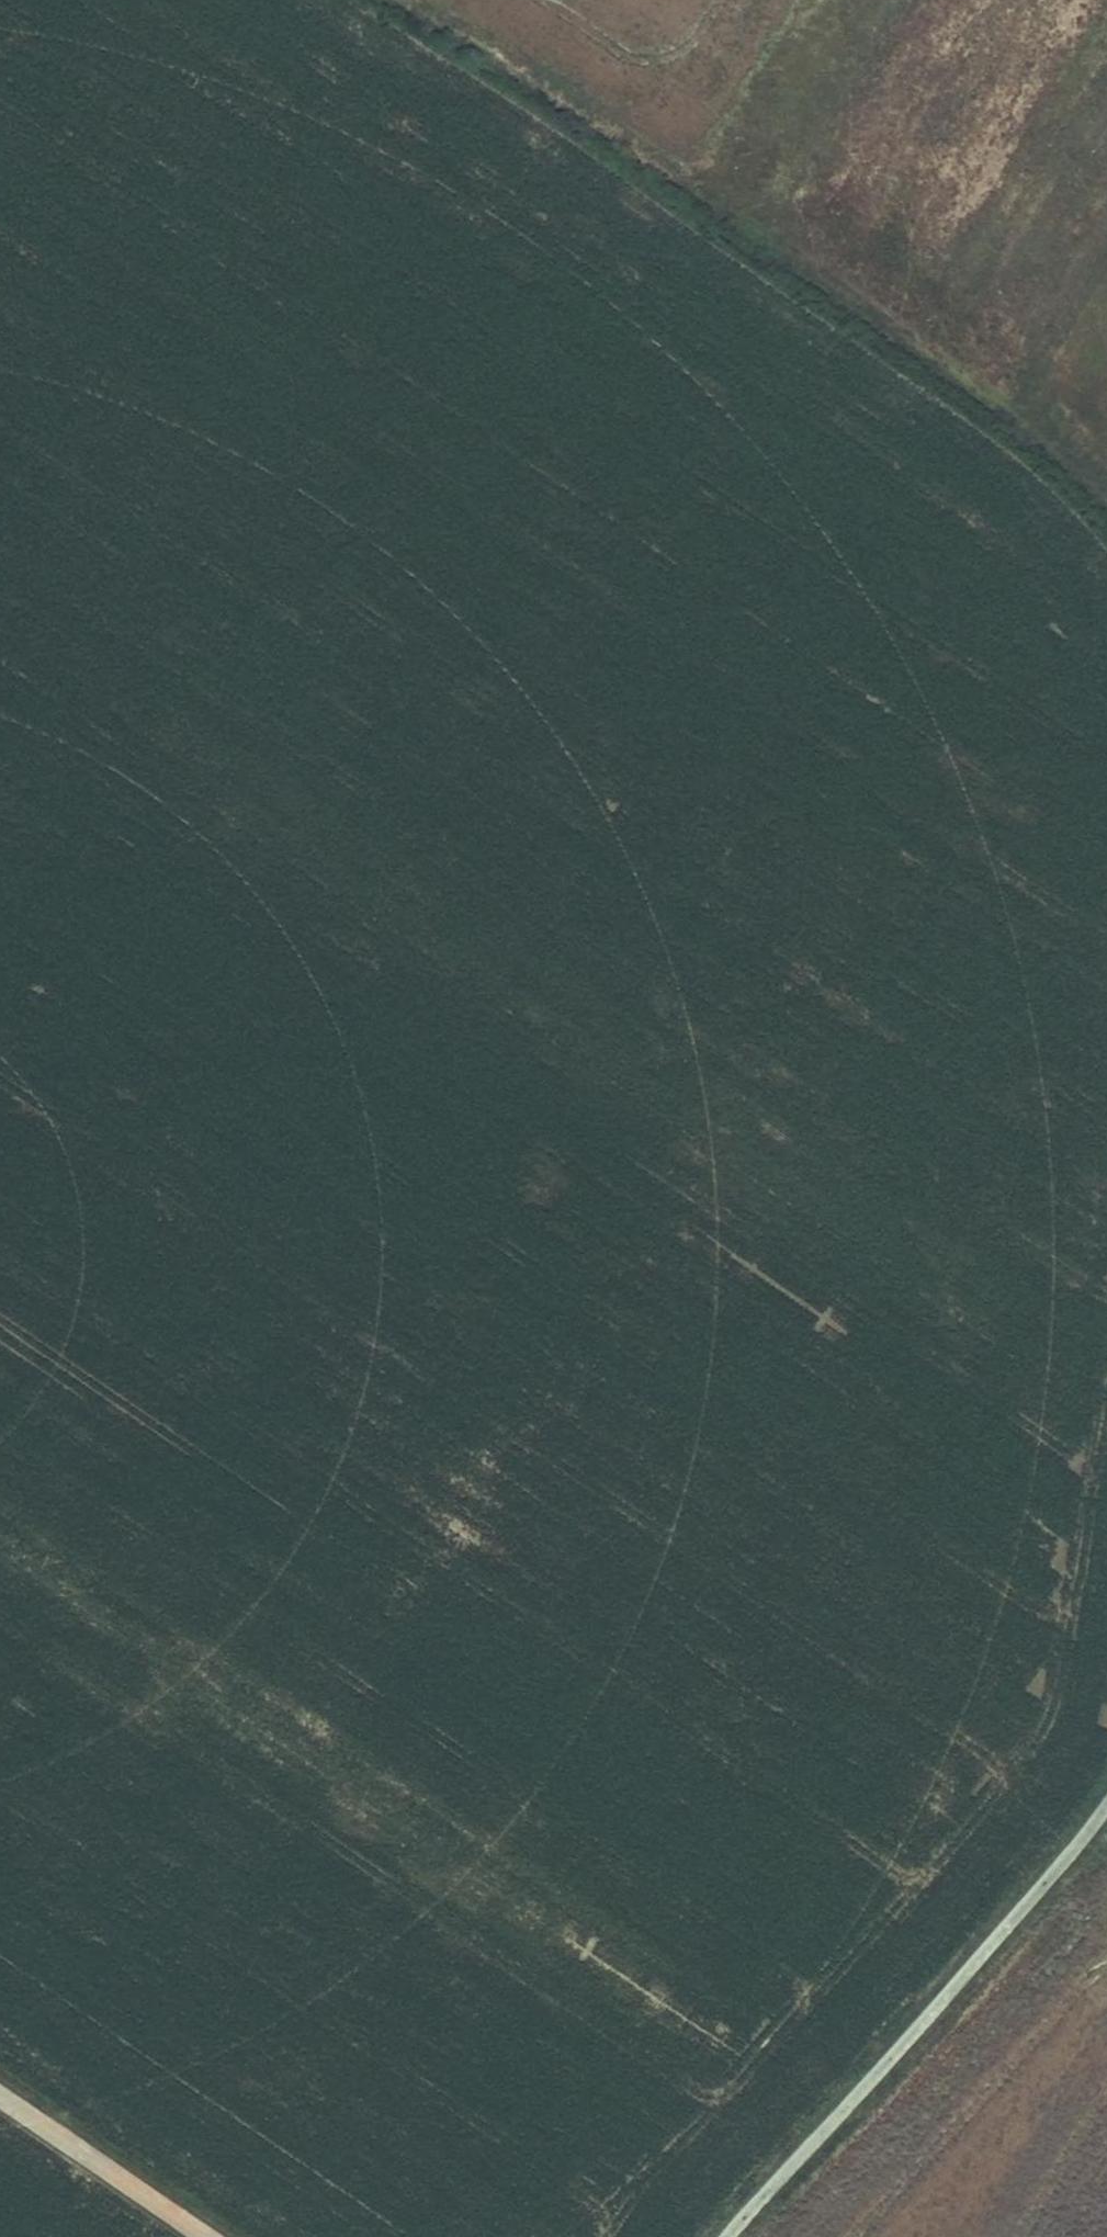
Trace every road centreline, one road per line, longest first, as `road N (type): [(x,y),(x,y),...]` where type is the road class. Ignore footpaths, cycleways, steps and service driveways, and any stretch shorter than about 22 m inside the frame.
road 1 (unclassified): [(1106,1801),(728,2236)]
road 2 (unclassified): [(0,2098),(204,2236)]

